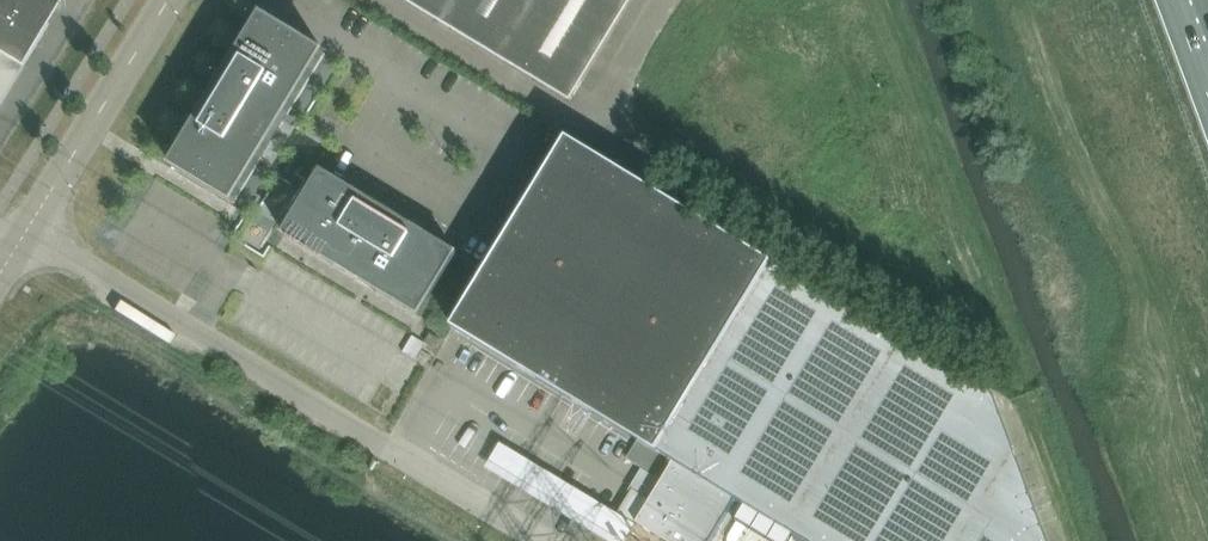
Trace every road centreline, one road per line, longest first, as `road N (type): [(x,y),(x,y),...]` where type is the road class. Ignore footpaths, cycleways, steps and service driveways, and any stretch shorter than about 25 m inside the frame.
road 1 (unclassified): [(4,269),(173,0)]

